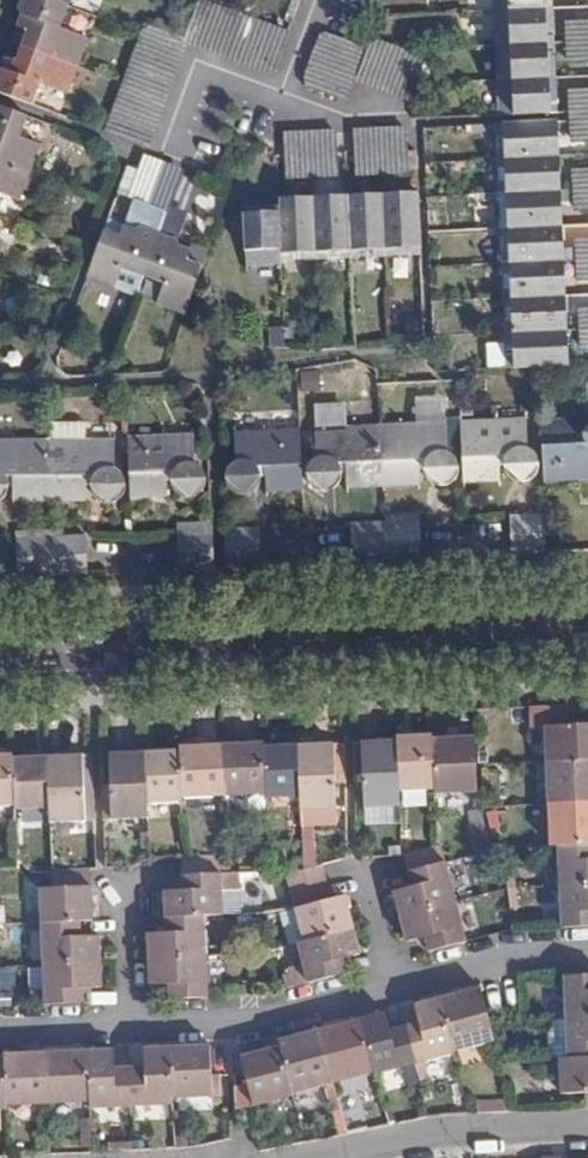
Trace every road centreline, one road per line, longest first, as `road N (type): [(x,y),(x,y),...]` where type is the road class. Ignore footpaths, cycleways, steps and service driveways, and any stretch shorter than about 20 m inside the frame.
road 1 (residential): [(0,672),(587,646)]
road 2 (residential): [(309,1157),(418,1135),(587,1124)]
road 3 (residential): [(129,1031),(230,1026),(396,984)]
road 4 (residential): [(396,984),(510,955),(587,949)]
road 5 (residential): [(282,99),(200,69),(170,143)]
road 6 (residential): [(129,1031),(122,887)]
road 7 (residential): [(0,1035),(129,1031)]
road 8 (residential): [(396,984),(354,868)]
road 9 (residential): [(402,114),(327,115),(282,99)]

